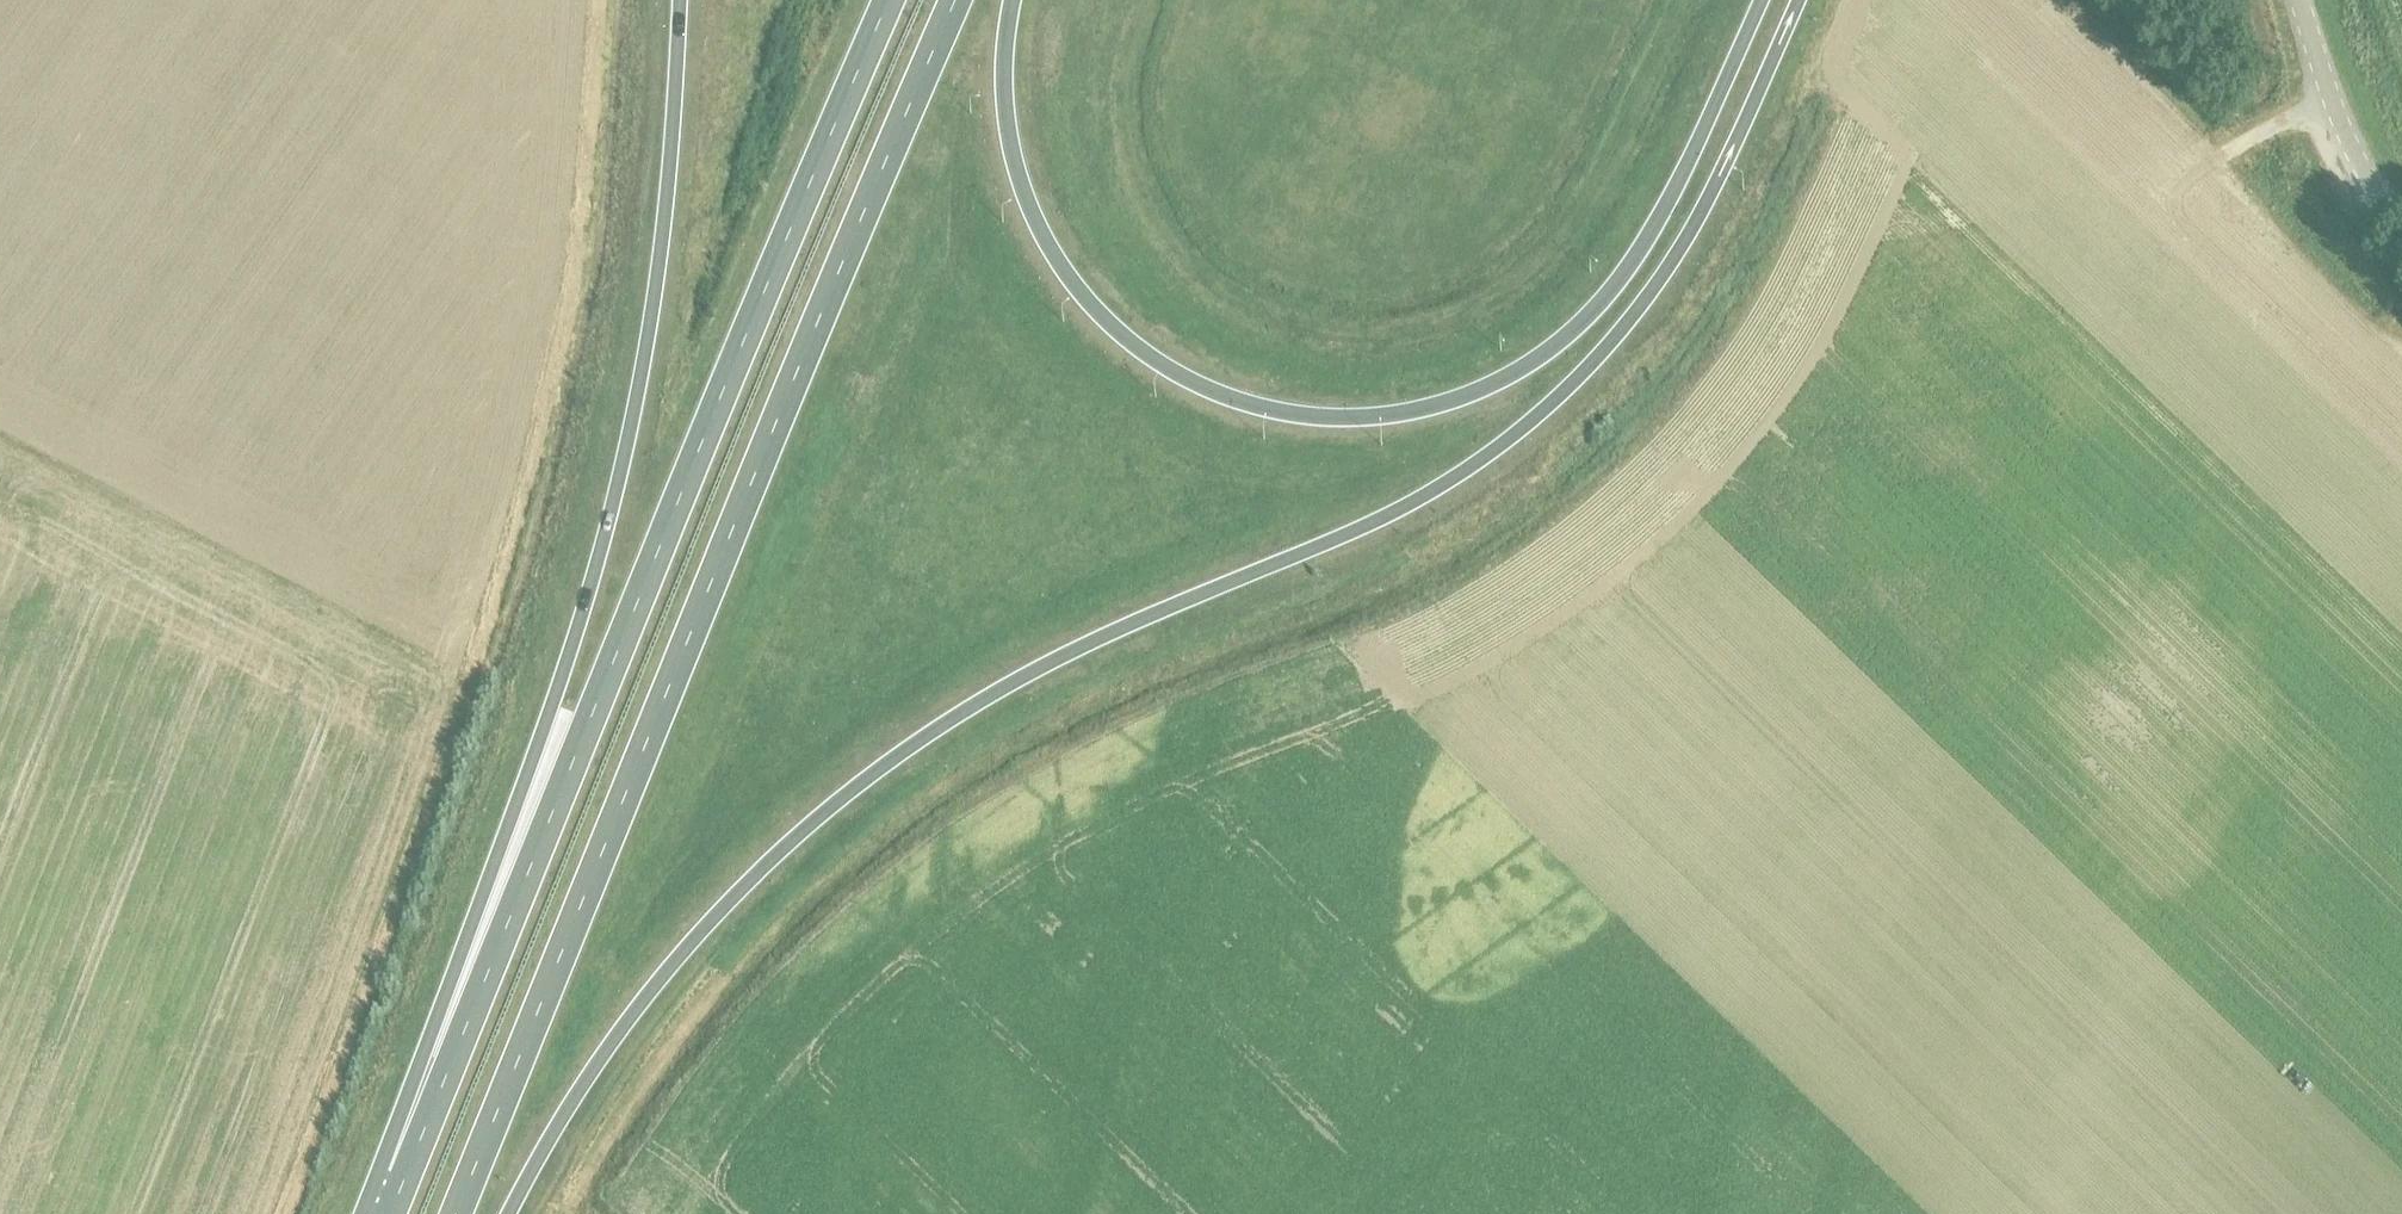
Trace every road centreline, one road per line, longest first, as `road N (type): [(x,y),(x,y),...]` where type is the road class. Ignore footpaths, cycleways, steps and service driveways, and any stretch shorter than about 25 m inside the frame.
road 1 (trunk): [(503,1213),(573,1093),(715,913),(857,785),(1025,675),(1420,499),(1555,403),(1652,290),(1714,181),(1795,0)]
road 2 (trunk): [(454,1213),(956,0)]
road 3 (trunk): [(886,0),(406,1176)]
road 4 (trunk): [(1756,0),(1672,188),(1616,279),(1536,365),(1440,406),(1329,416),(1213,394),(1125,344),(1065,277),(1035,224),(1006,115),(1014,0)]
road 5 (trunk): [(680,0),(662,225),(620,466),(577,637),(512,820),(406,1176)]
road 6 (tertiary): [(2401,227),(2347,135),(2300,0)]

